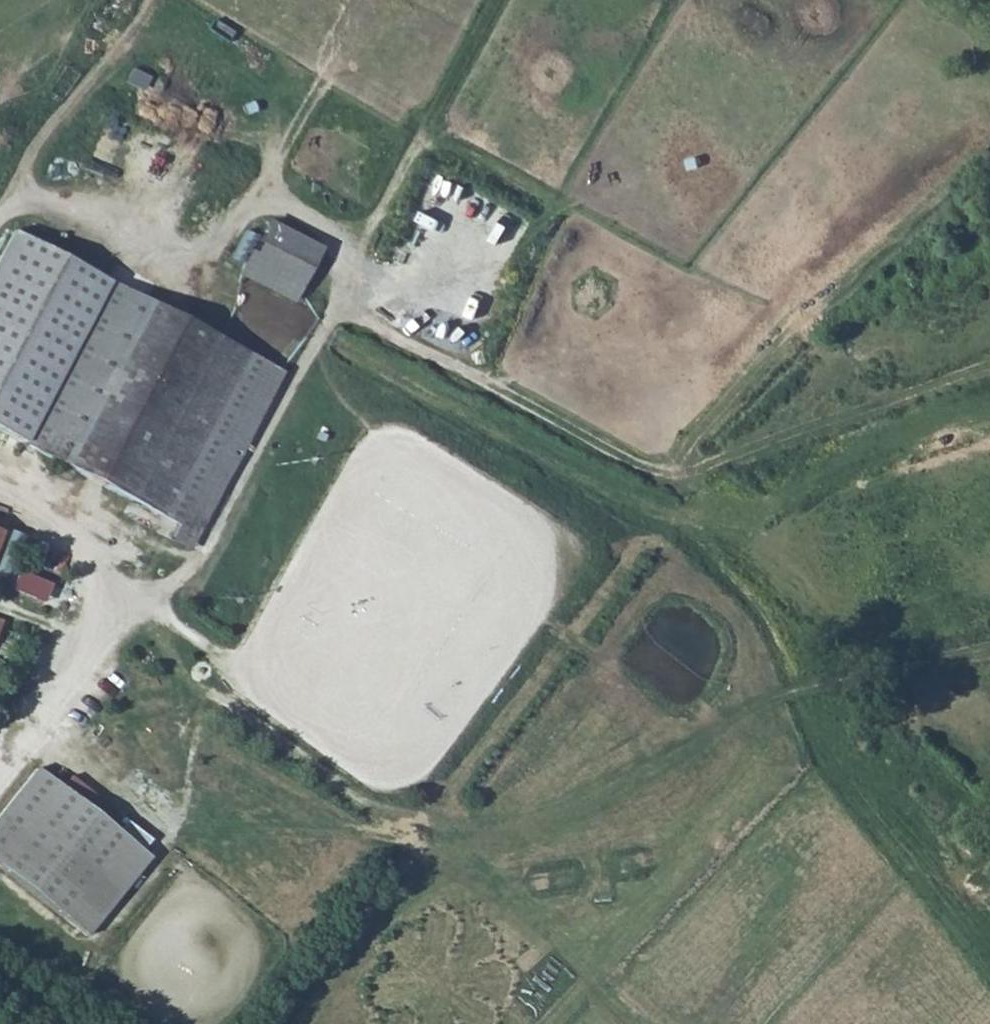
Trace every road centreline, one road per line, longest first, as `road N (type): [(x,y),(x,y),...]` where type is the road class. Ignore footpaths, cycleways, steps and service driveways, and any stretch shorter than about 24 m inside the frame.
road 1 (track): [(0,753),(98,637),(173,582),(249,472),(490,0)]
road 2 (track): [(332,306),(652,471),(680,475),(989,365)]

